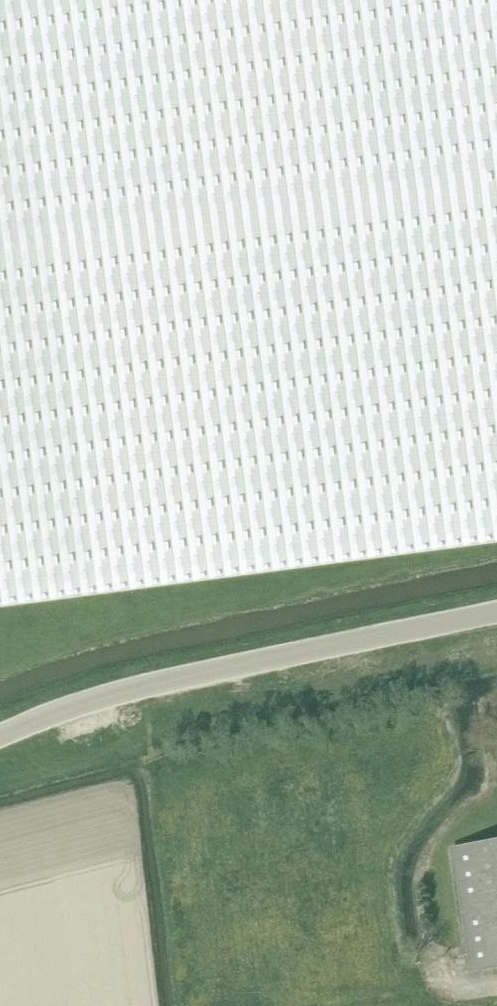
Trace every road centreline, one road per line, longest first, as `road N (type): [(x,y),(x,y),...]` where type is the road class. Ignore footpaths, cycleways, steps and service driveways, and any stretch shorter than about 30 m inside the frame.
road 1 (unclassified): [(0,739),(161,682),(496,612)]

